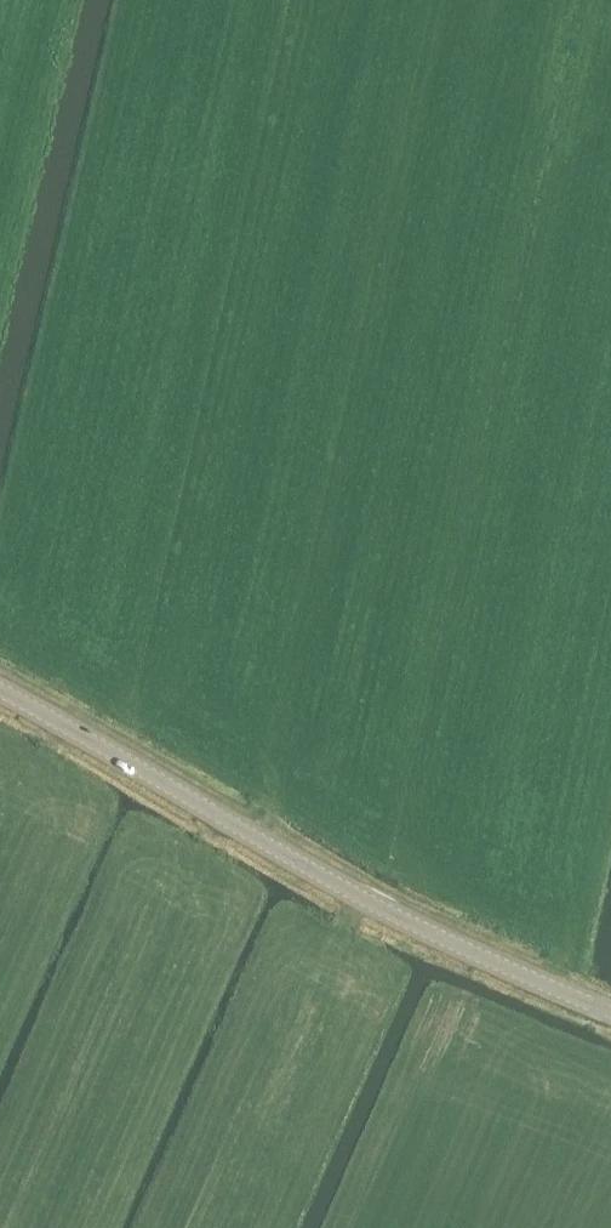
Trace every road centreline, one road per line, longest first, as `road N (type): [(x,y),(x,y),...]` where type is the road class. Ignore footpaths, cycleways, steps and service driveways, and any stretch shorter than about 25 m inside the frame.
road 1 (tertiary): [(610,1006),(434,933),(0,687)]

